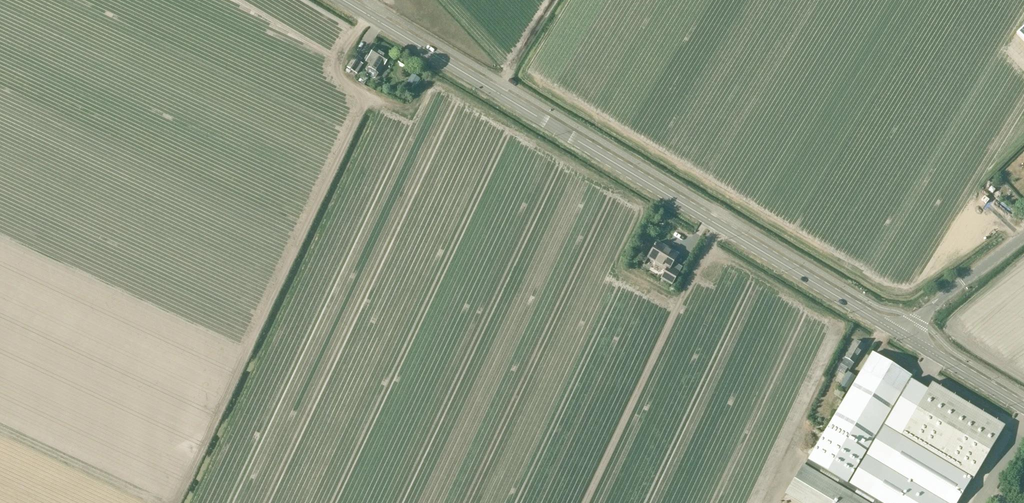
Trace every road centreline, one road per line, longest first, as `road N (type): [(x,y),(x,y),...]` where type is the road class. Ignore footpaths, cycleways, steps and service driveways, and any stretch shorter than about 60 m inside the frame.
road 1 (secondary): [(908,338),(340,0)]
road 2 (track): [(368,17),(337,64),(364,106),(178,502)]
road 3 (unclassified): [(908,338),(936,304),(1023,236)]
road 4 (secondary): [(1023,408),(908,338)]

